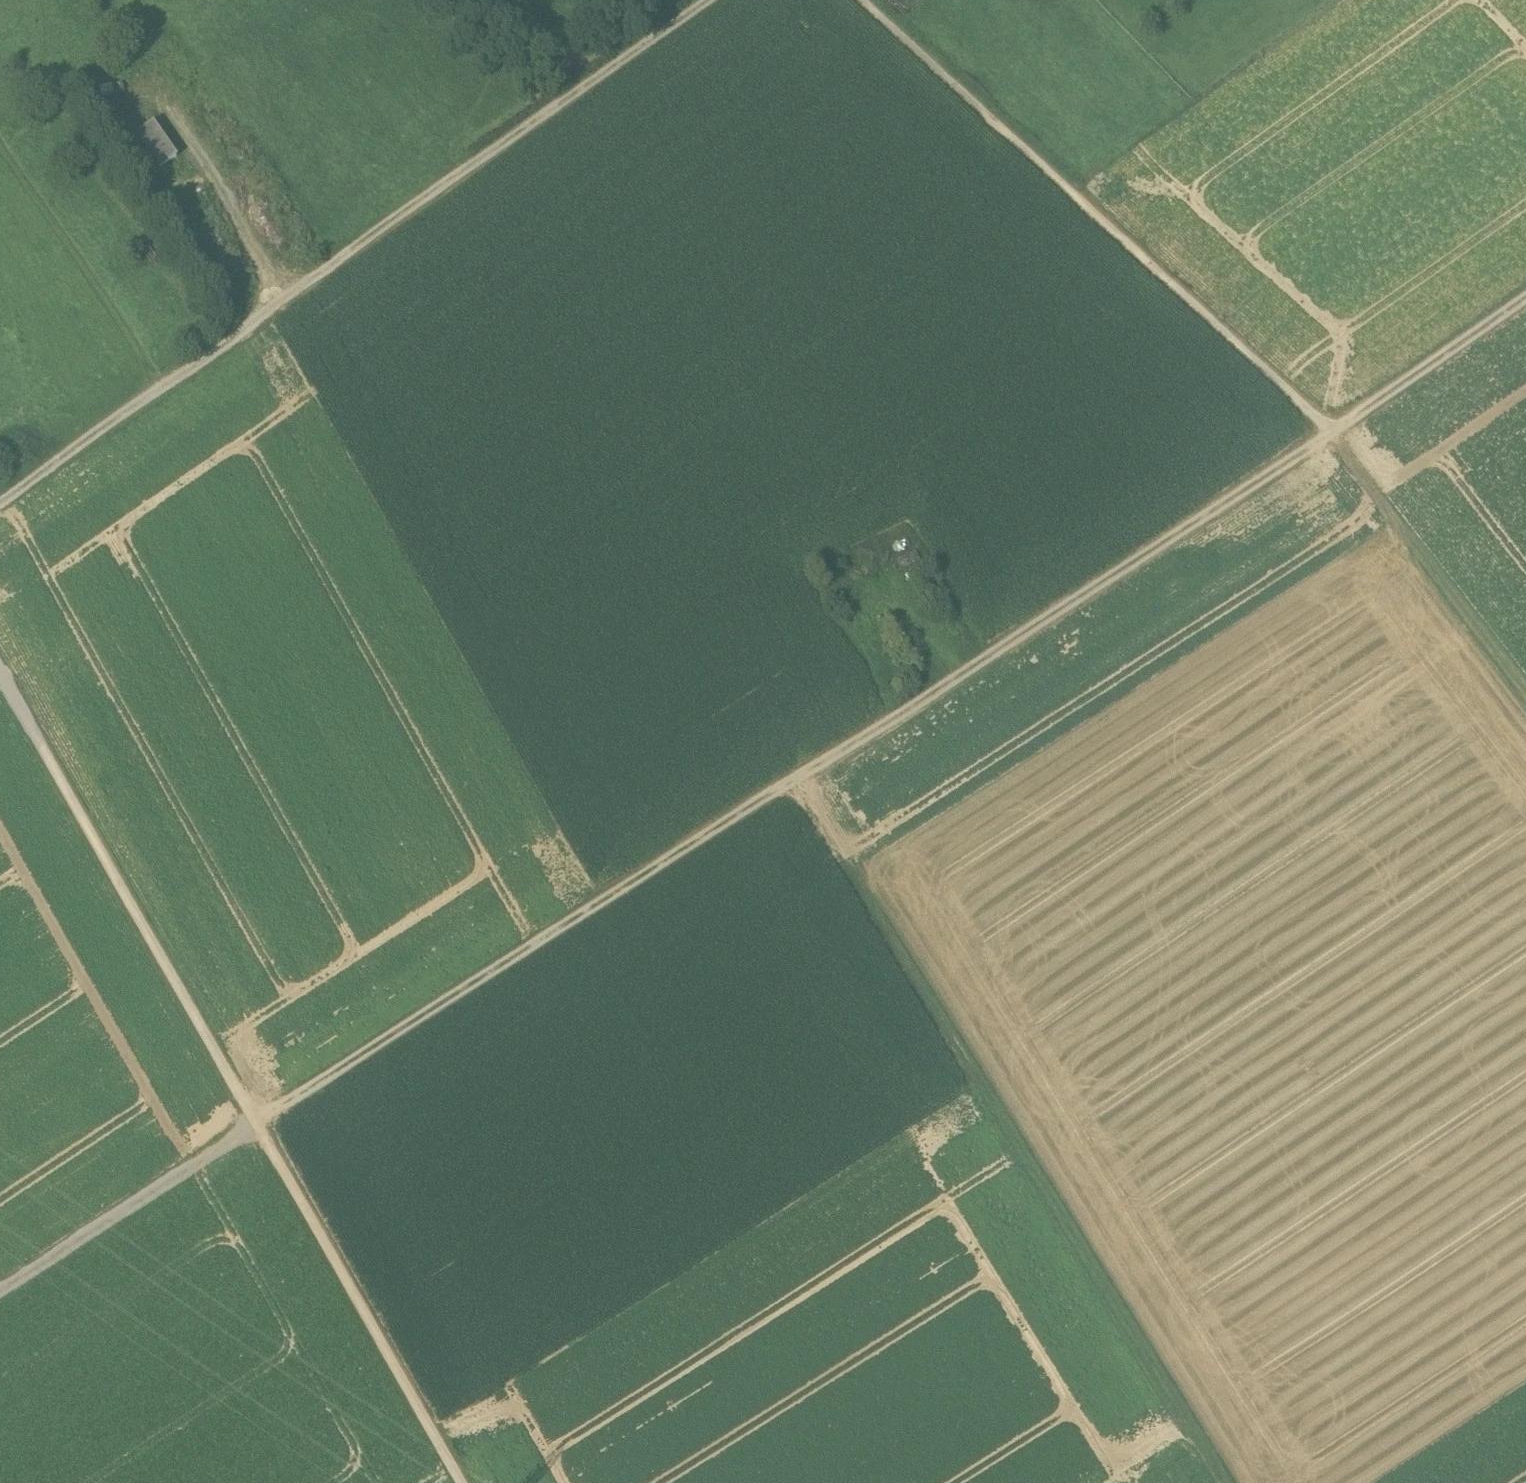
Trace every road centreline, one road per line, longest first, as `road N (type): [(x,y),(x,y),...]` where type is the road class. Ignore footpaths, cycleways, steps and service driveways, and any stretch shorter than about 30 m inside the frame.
road 1 (track): [(1525,299),(1336,434),(256,1124)]
road 2 (track): [(0,673),(460,1482)]
road 3 (track): [(0,503),(711,0)]
road 4 (track): [(793,782),(1220,1482)]
road 5 (track): [(862,0),(1336,434)]
road 6 (track): [(1525,689),(1331,436)]
road 7 (track): [(0,1295),(256,1124)]

